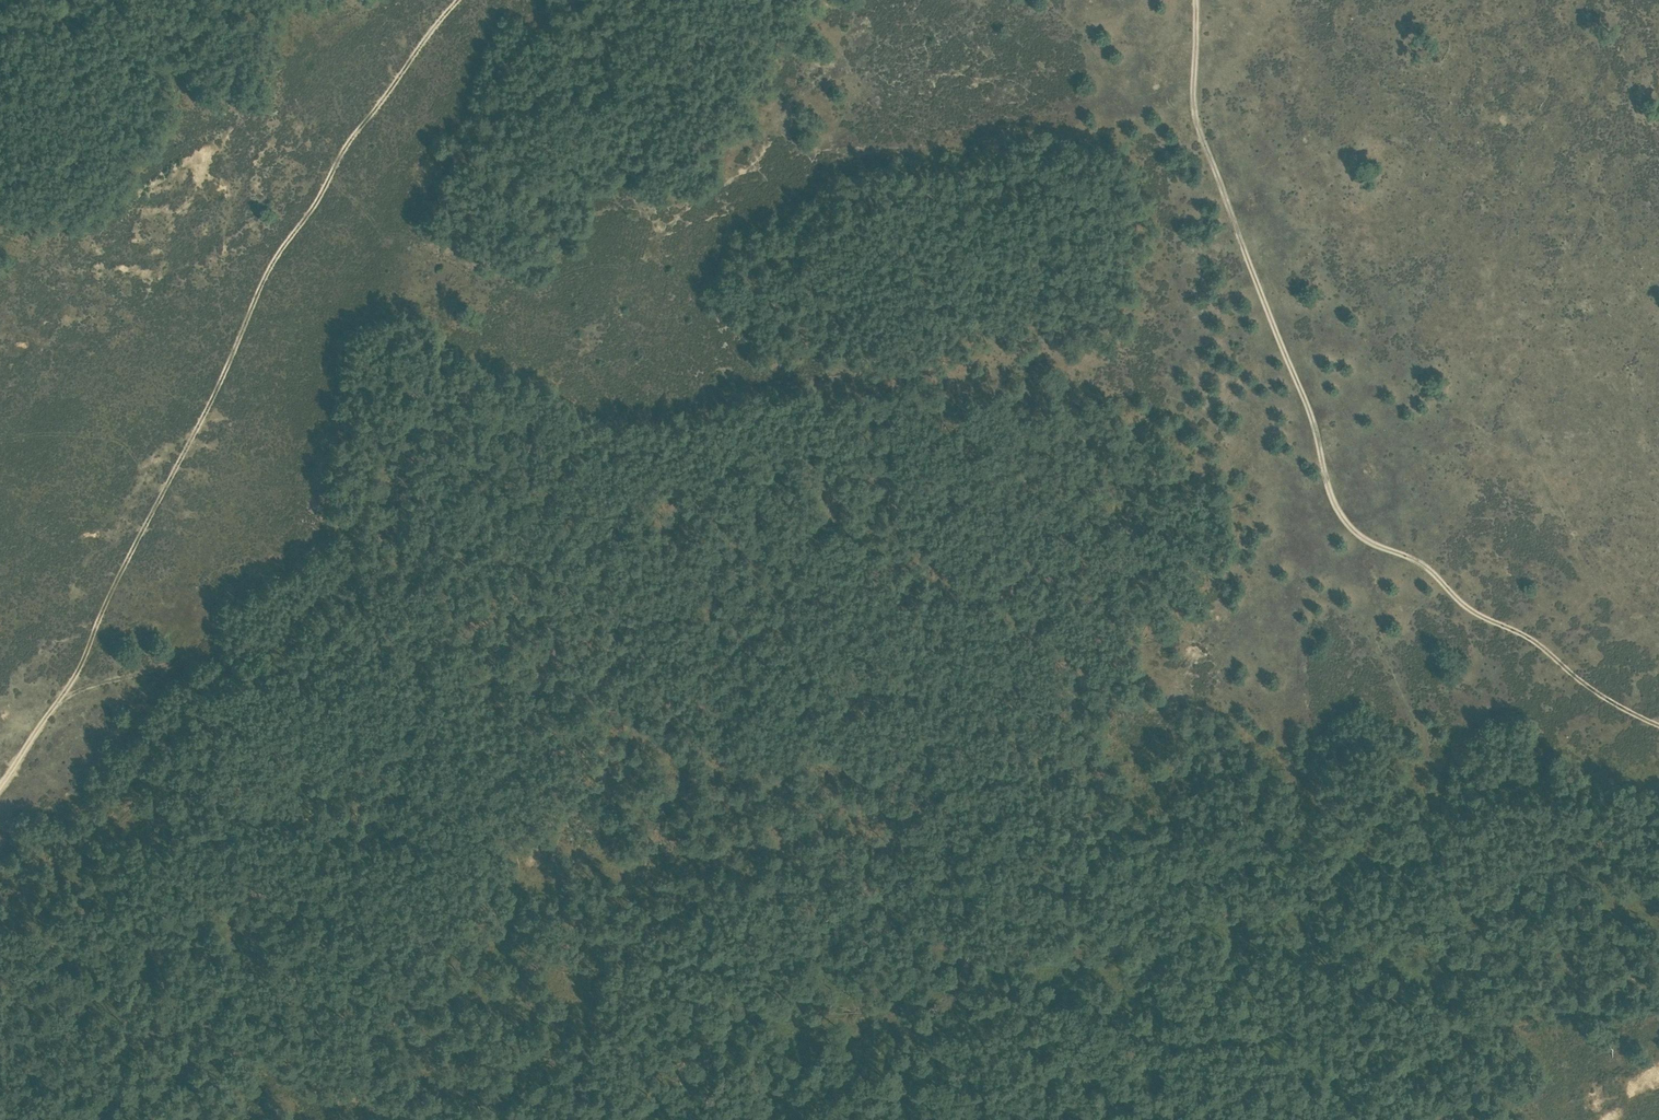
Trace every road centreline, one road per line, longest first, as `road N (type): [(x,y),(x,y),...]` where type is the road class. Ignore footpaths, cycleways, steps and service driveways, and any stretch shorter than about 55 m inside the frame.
road 1 (track): [(1198,0),(1196,122),(1343,521),(1367,543),(1423,561),(1470,614),(1525,631),(1626,709),(1658,718)]
road 2 (track): [(82,669),(94,625),(276,255),(313,209),(340,151),(456,0)]
road 3 (track): [(0,787),(97,646),(162,615),(196,616),(204,625),(205,640),(190,653),(59,703)]

